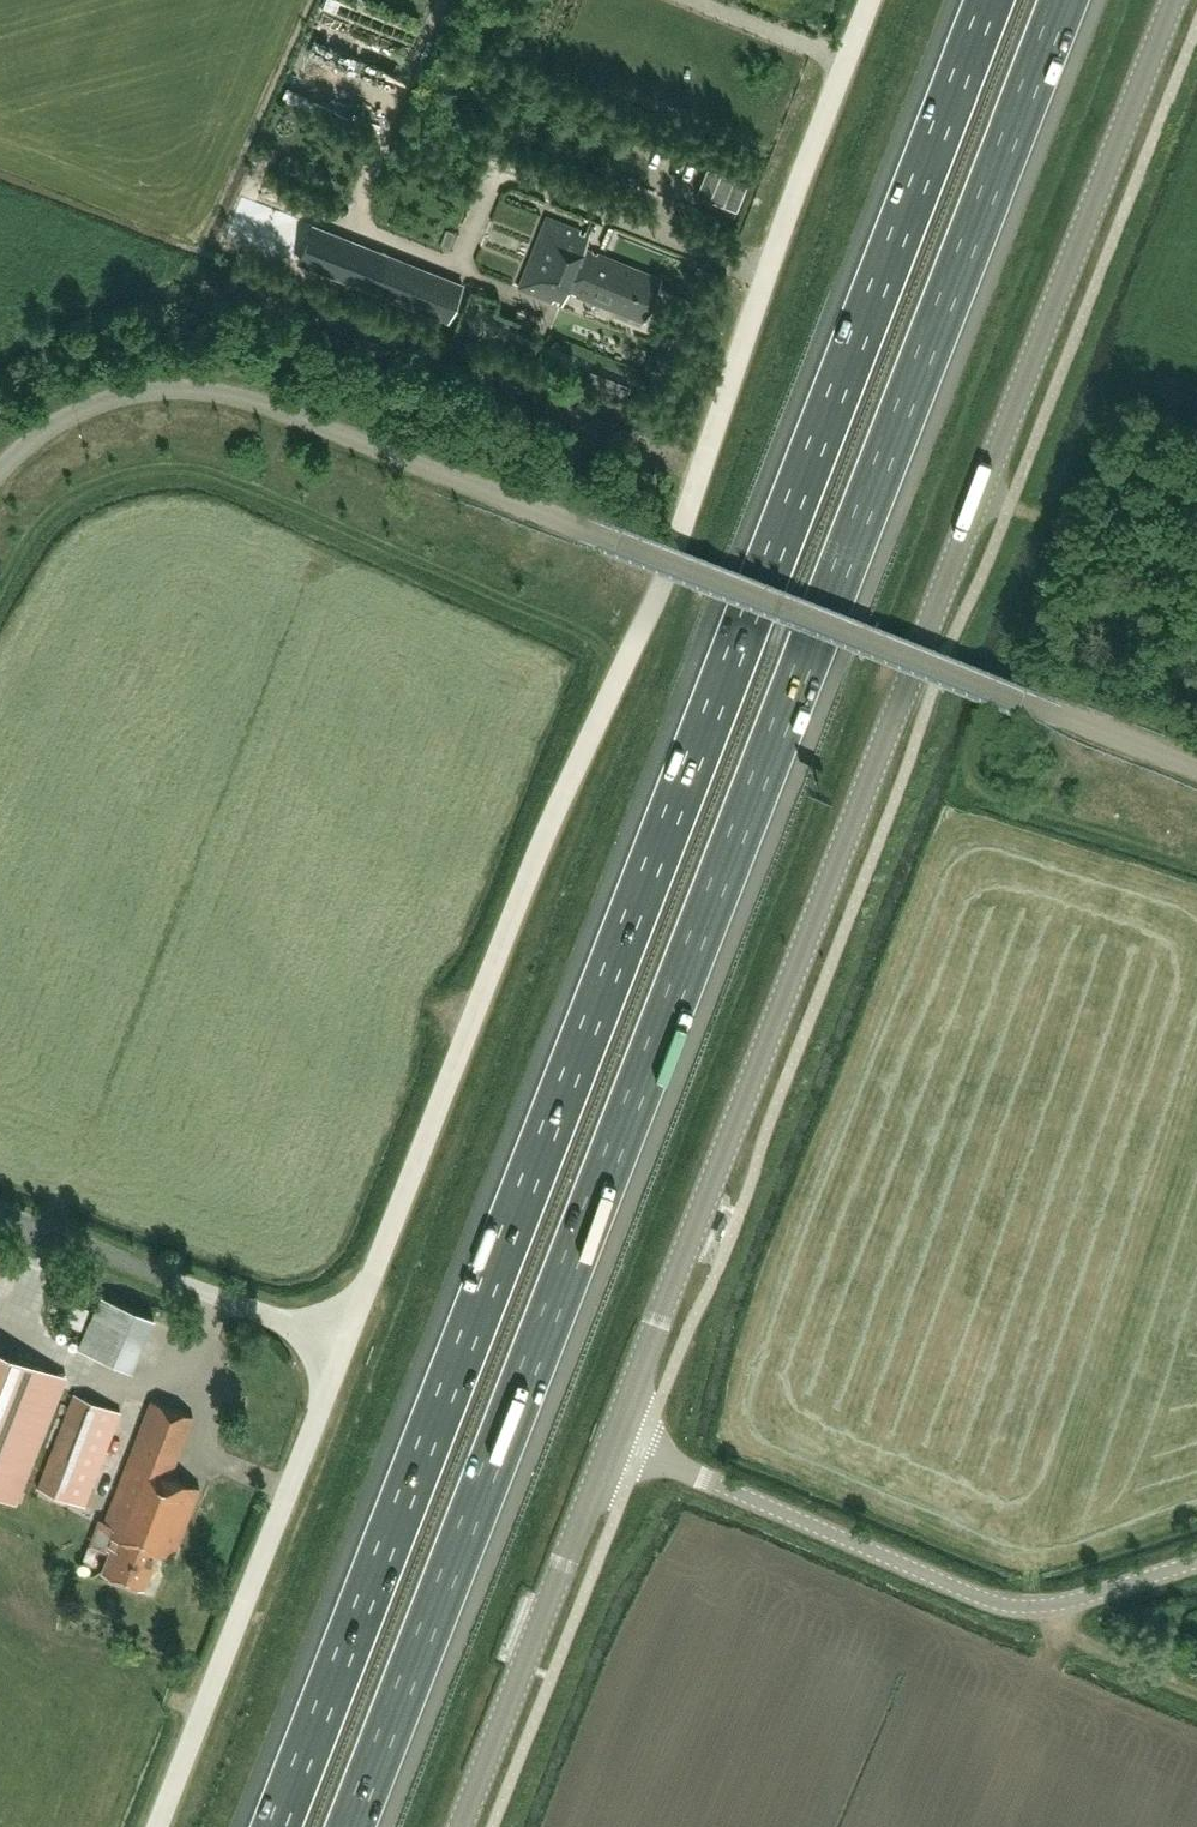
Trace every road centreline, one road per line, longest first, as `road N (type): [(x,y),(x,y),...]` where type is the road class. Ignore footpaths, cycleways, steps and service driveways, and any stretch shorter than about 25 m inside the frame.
road 1 (motorway): [(354,1826),(1067,0)]
road 2 (motorway): [(989,0),(277,1826)]
road 3 (unclassified): [(616,1438),(1175,0)]
road 4 (unclassified): [(344,1347),(540,848),(662,578),(869,0)]
road 5 (unclassified): [(0,479),(88,411),(133,397),(207,394),(285,412),(600,536)]
road 6 (unclassified): [(1196,766),(600,536)]
road 7 (unclassified): [(616,1438),(1001,1603),(1077,1599),(1196,1560)]
road 8 (unclassified): [(157,1826),(344,1347)]
road 9 (unclassified): [(461,1826),(616,1438)]
road 10 (unclassified): [(344,1347),(0,1212)]
road 11 (track): [(1196,1690),(1070,1634),(1043,1606)]

